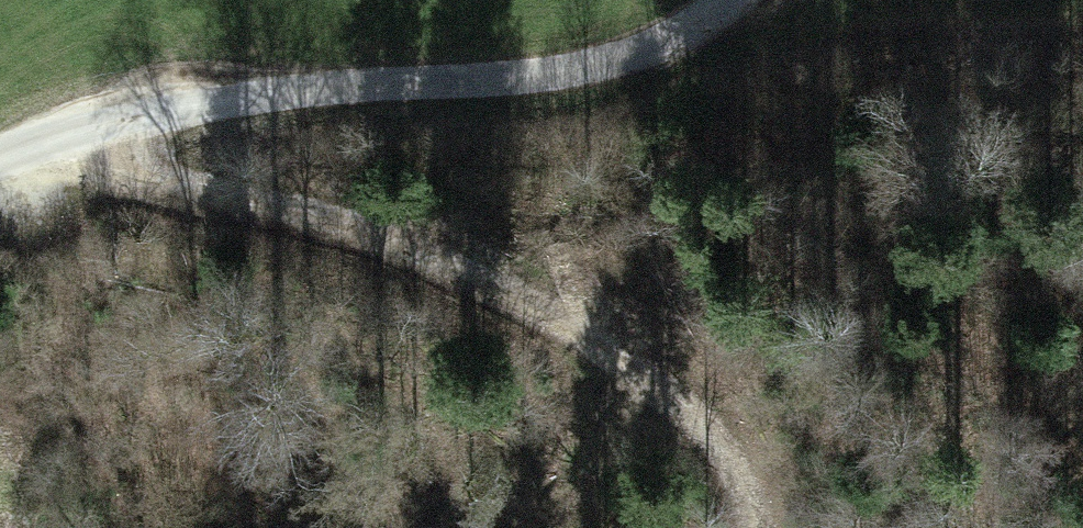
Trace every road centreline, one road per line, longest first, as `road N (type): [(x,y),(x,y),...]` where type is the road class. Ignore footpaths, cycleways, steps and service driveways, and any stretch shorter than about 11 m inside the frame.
road 1 (track): [(110,130),(327,209),(509,287),(578,326),(709,423),(739,457),(772,527)]
road 2 (unclassified): [(0,168),(196,111),(619,65),(713,31),(765,0)]

